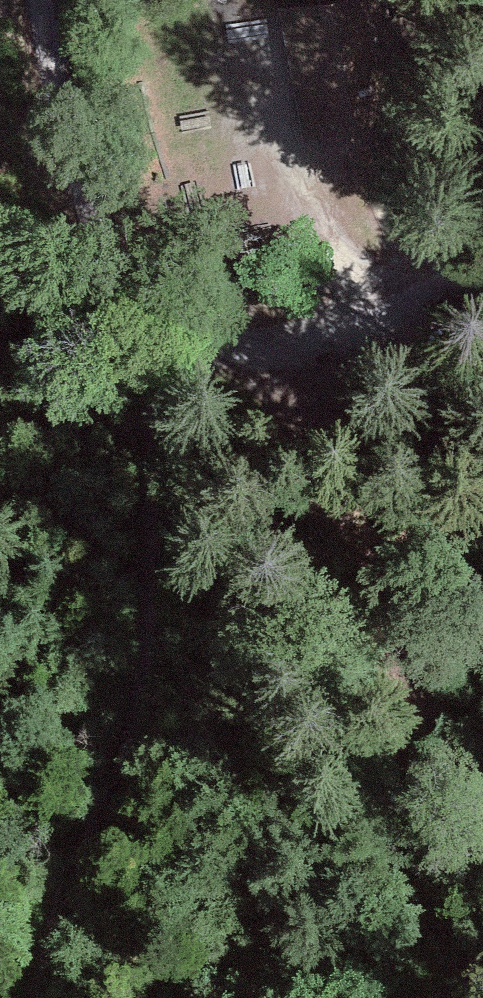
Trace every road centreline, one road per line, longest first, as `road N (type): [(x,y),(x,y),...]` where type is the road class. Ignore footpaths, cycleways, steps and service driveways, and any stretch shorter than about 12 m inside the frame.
road 1 (track): [(44,0),(78,184),(92,223),(124,277),(181,326),(249,358),(279,356),(390,319),(482,269)]
road 2 (track): [(43,997),(142,713),(163,442),(181,326)]
road 3 (track): [(332,343),(422,583),(482,710)]

